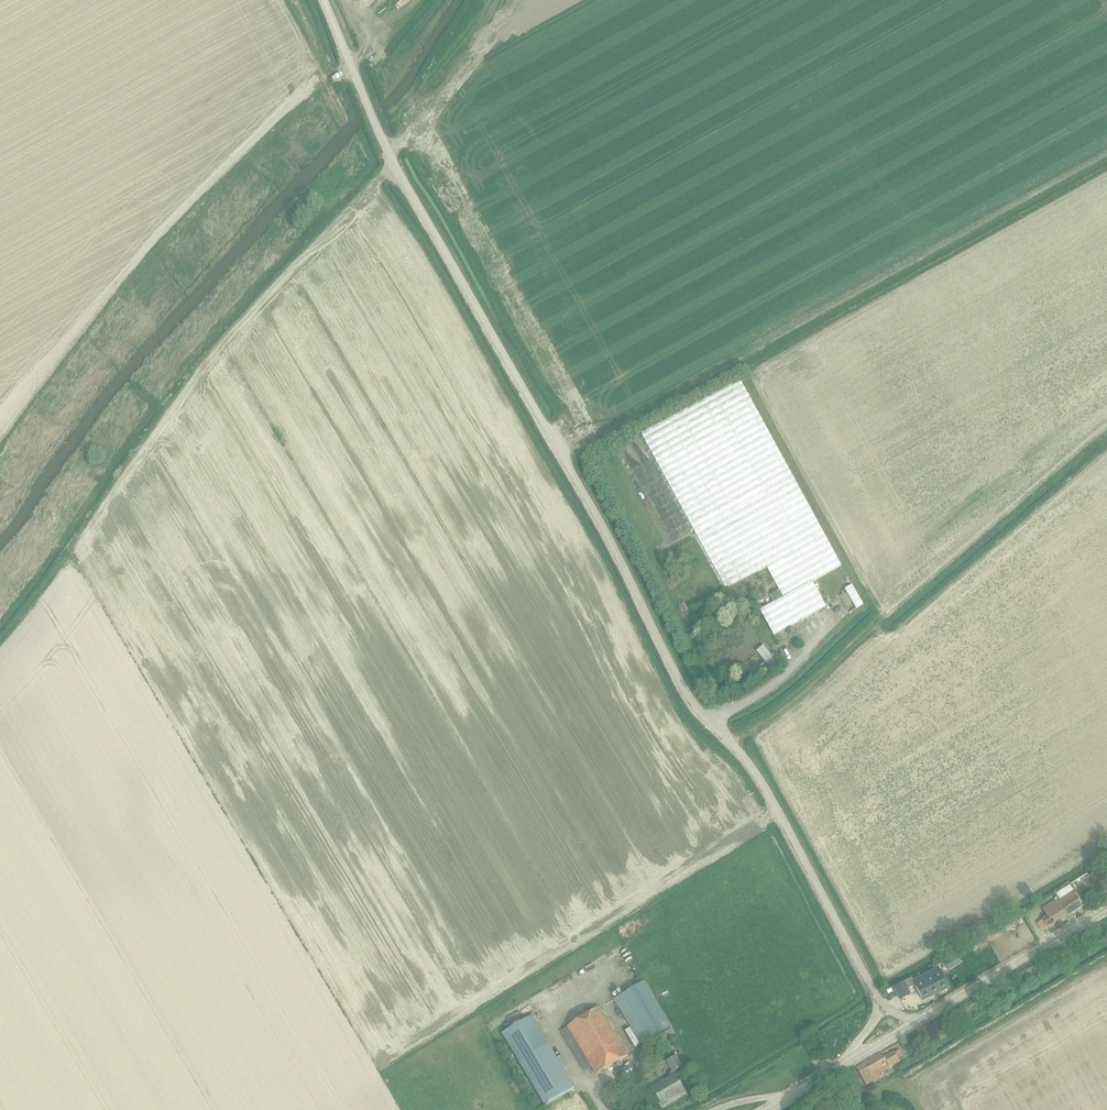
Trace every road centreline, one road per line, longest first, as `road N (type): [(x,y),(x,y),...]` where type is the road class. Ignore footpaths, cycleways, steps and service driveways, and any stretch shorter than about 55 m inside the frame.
road 1 (unclassified): [(882,1007),(766,791),(680,681),(609,538),(385,144),(325,0)]
road 2 (unclassified): [(917,1023),(1106,910)]

